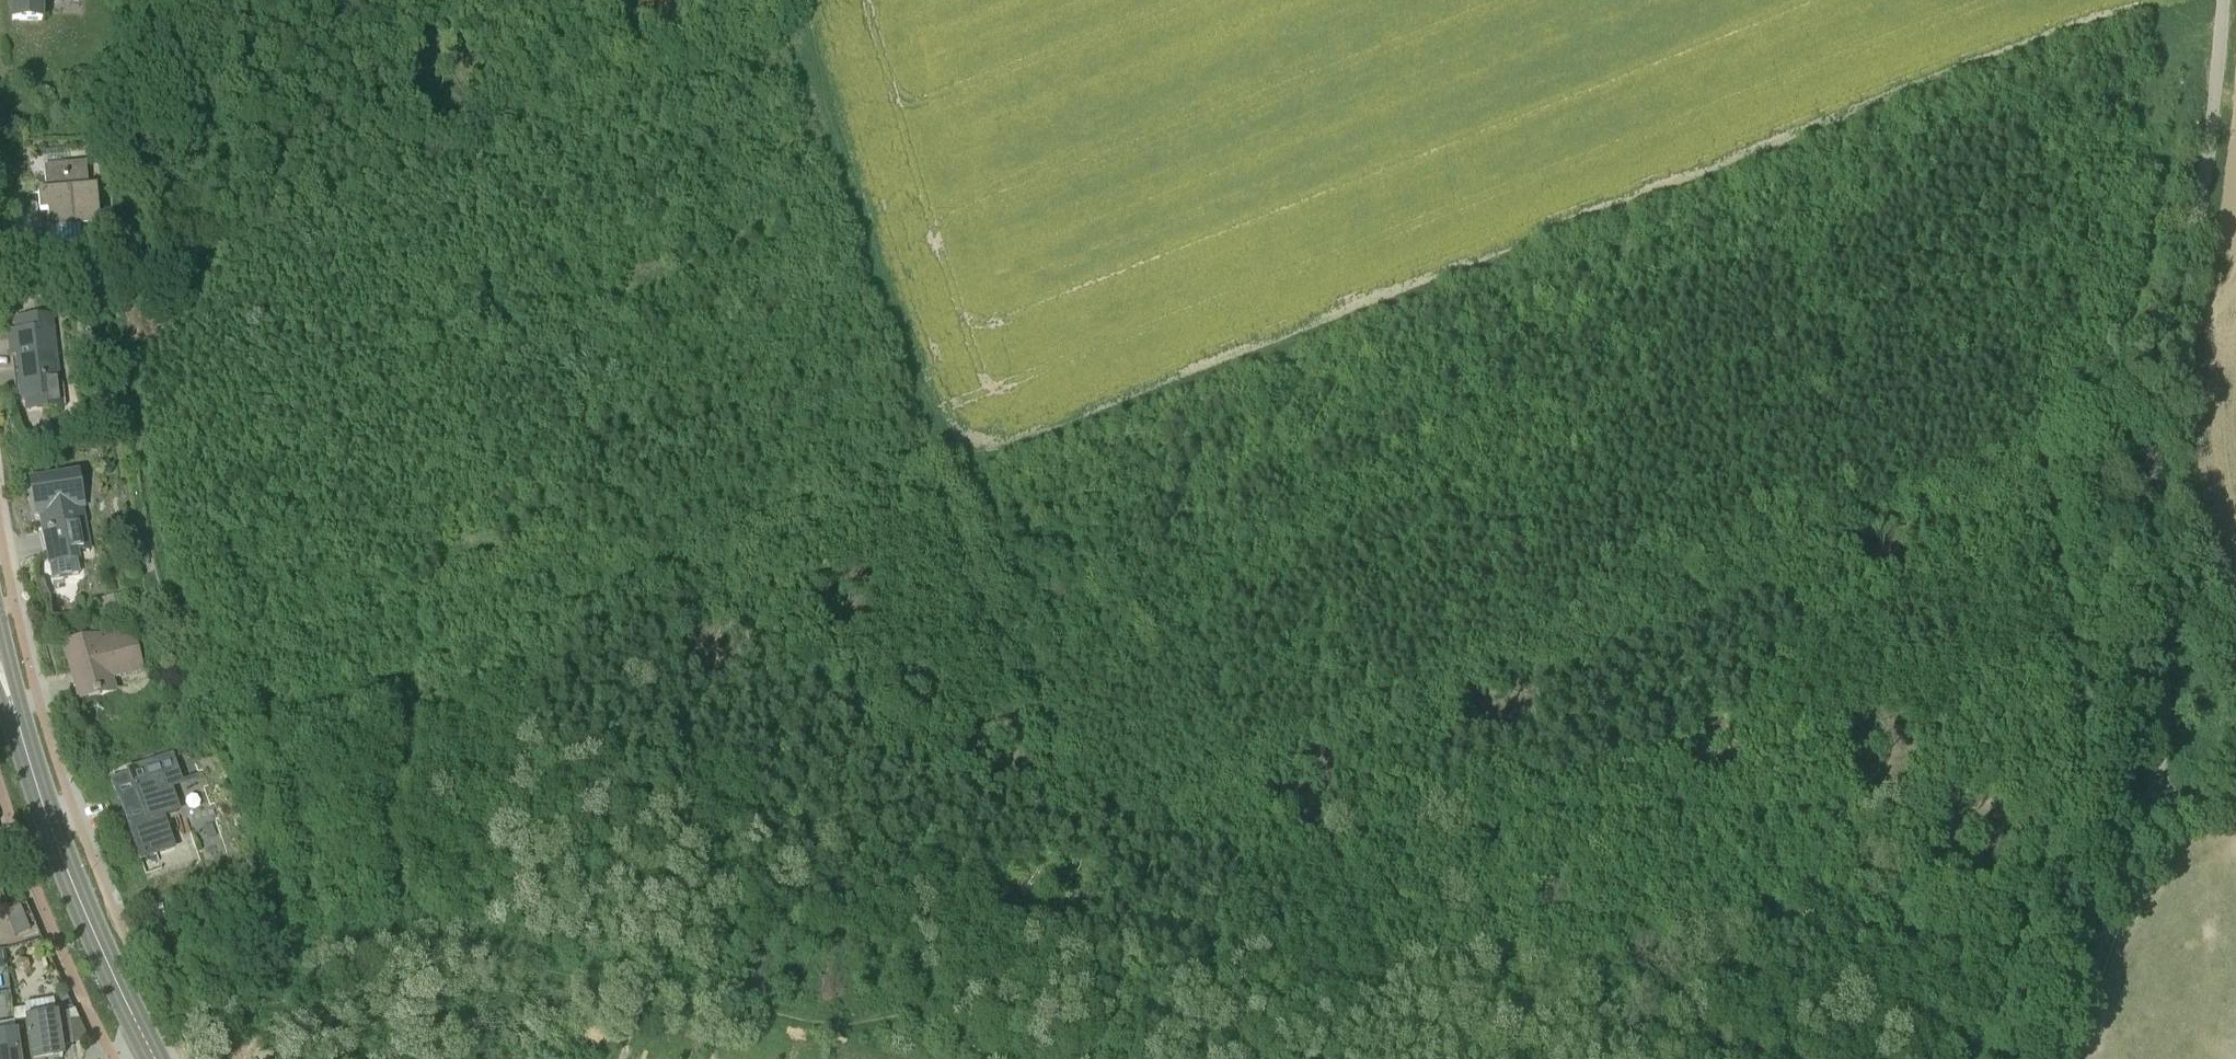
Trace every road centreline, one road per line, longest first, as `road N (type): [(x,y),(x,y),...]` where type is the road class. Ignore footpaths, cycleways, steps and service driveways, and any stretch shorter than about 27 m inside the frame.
road 1 (track): [(2152,799),(2164,701),(2154,442),(2207,159),(2223,0)]
road 2 (tertiary): [(152,1055),(80,904),(10,701)]
road 3 (track): [(2059,1058),(2152,799)]

